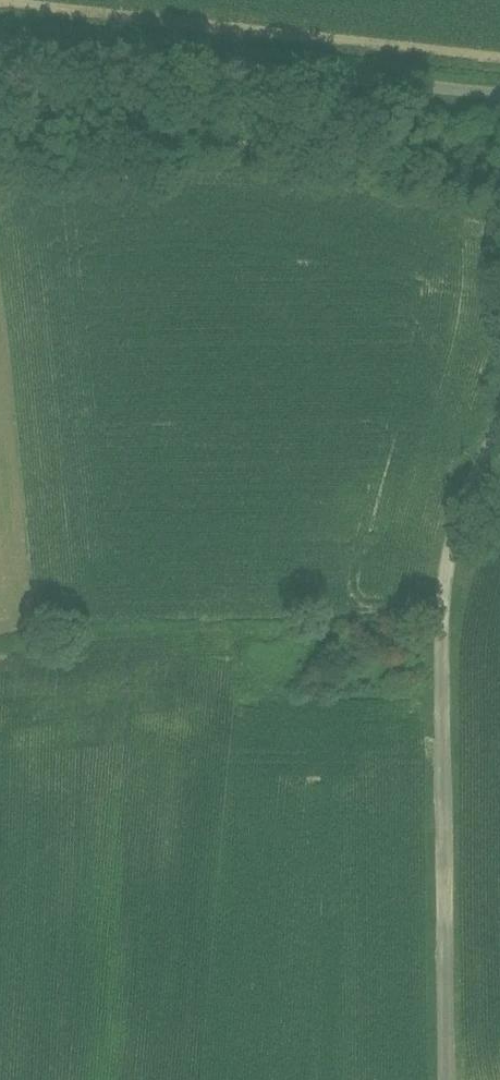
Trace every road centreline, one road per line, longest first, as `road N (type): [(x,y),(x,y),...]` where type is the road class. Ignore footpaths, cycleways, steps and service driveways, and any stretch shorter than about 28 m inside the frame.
road 1 (residential): [(454,1079),(451,576),(465,511),(499,433)]
road 2 (residential): [(0,26),(499,94)]

